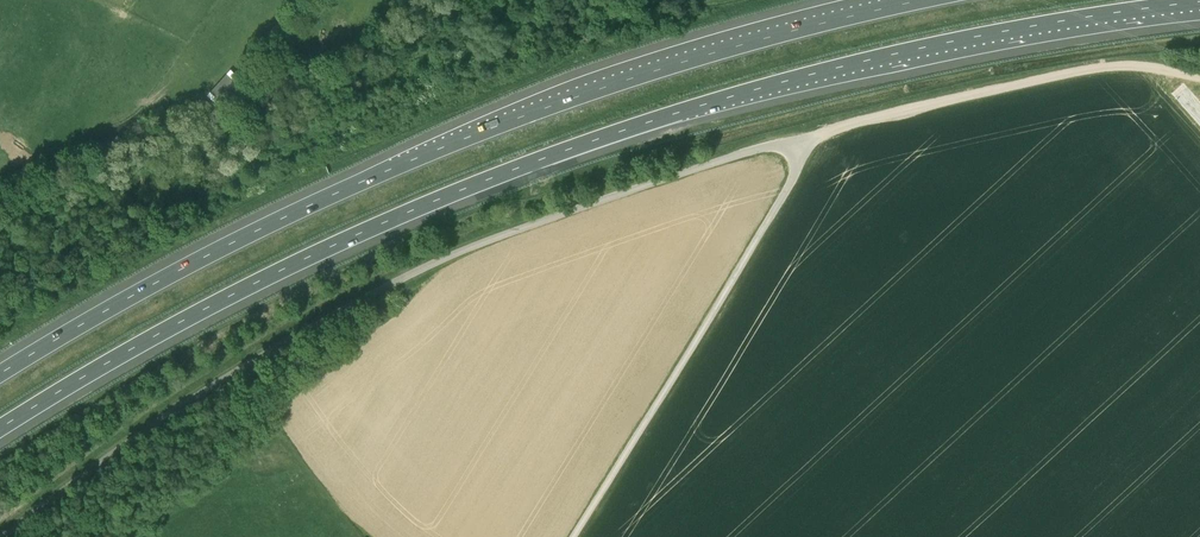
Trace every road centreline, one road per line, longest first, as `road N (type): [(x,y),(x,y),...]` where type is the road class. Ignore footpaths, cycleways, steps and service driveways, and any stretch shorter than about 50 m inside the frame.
road 1 (motorway): [(0,440),(178,330),(313,260),(545,163),(721,102),(871,63),(1199,4)]
road 2 (motorway): [(906,0),(711,50),(444,141),(168,267),(0,364)]
road 3 (unclassified): [(799,139),(630,190),(417,271),(189,401),(2,536)]
road 4 (track): [(799,139),(1093,69),(1142,66),(1199,77)]

